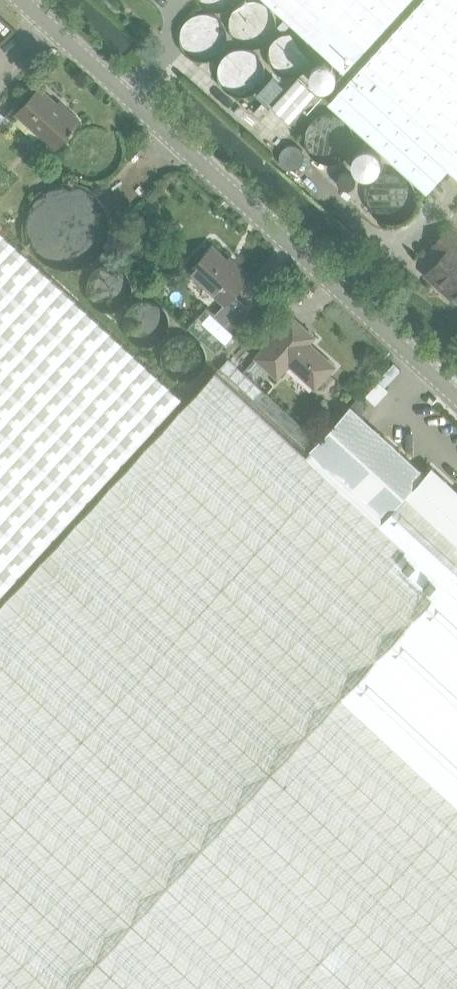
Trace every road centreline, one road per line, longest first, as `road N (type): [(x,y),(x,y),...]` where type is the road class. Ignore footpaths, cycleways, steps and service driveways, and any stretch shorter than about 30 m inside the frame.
road 1 (unclassified): [(456,394),(25,0)]

